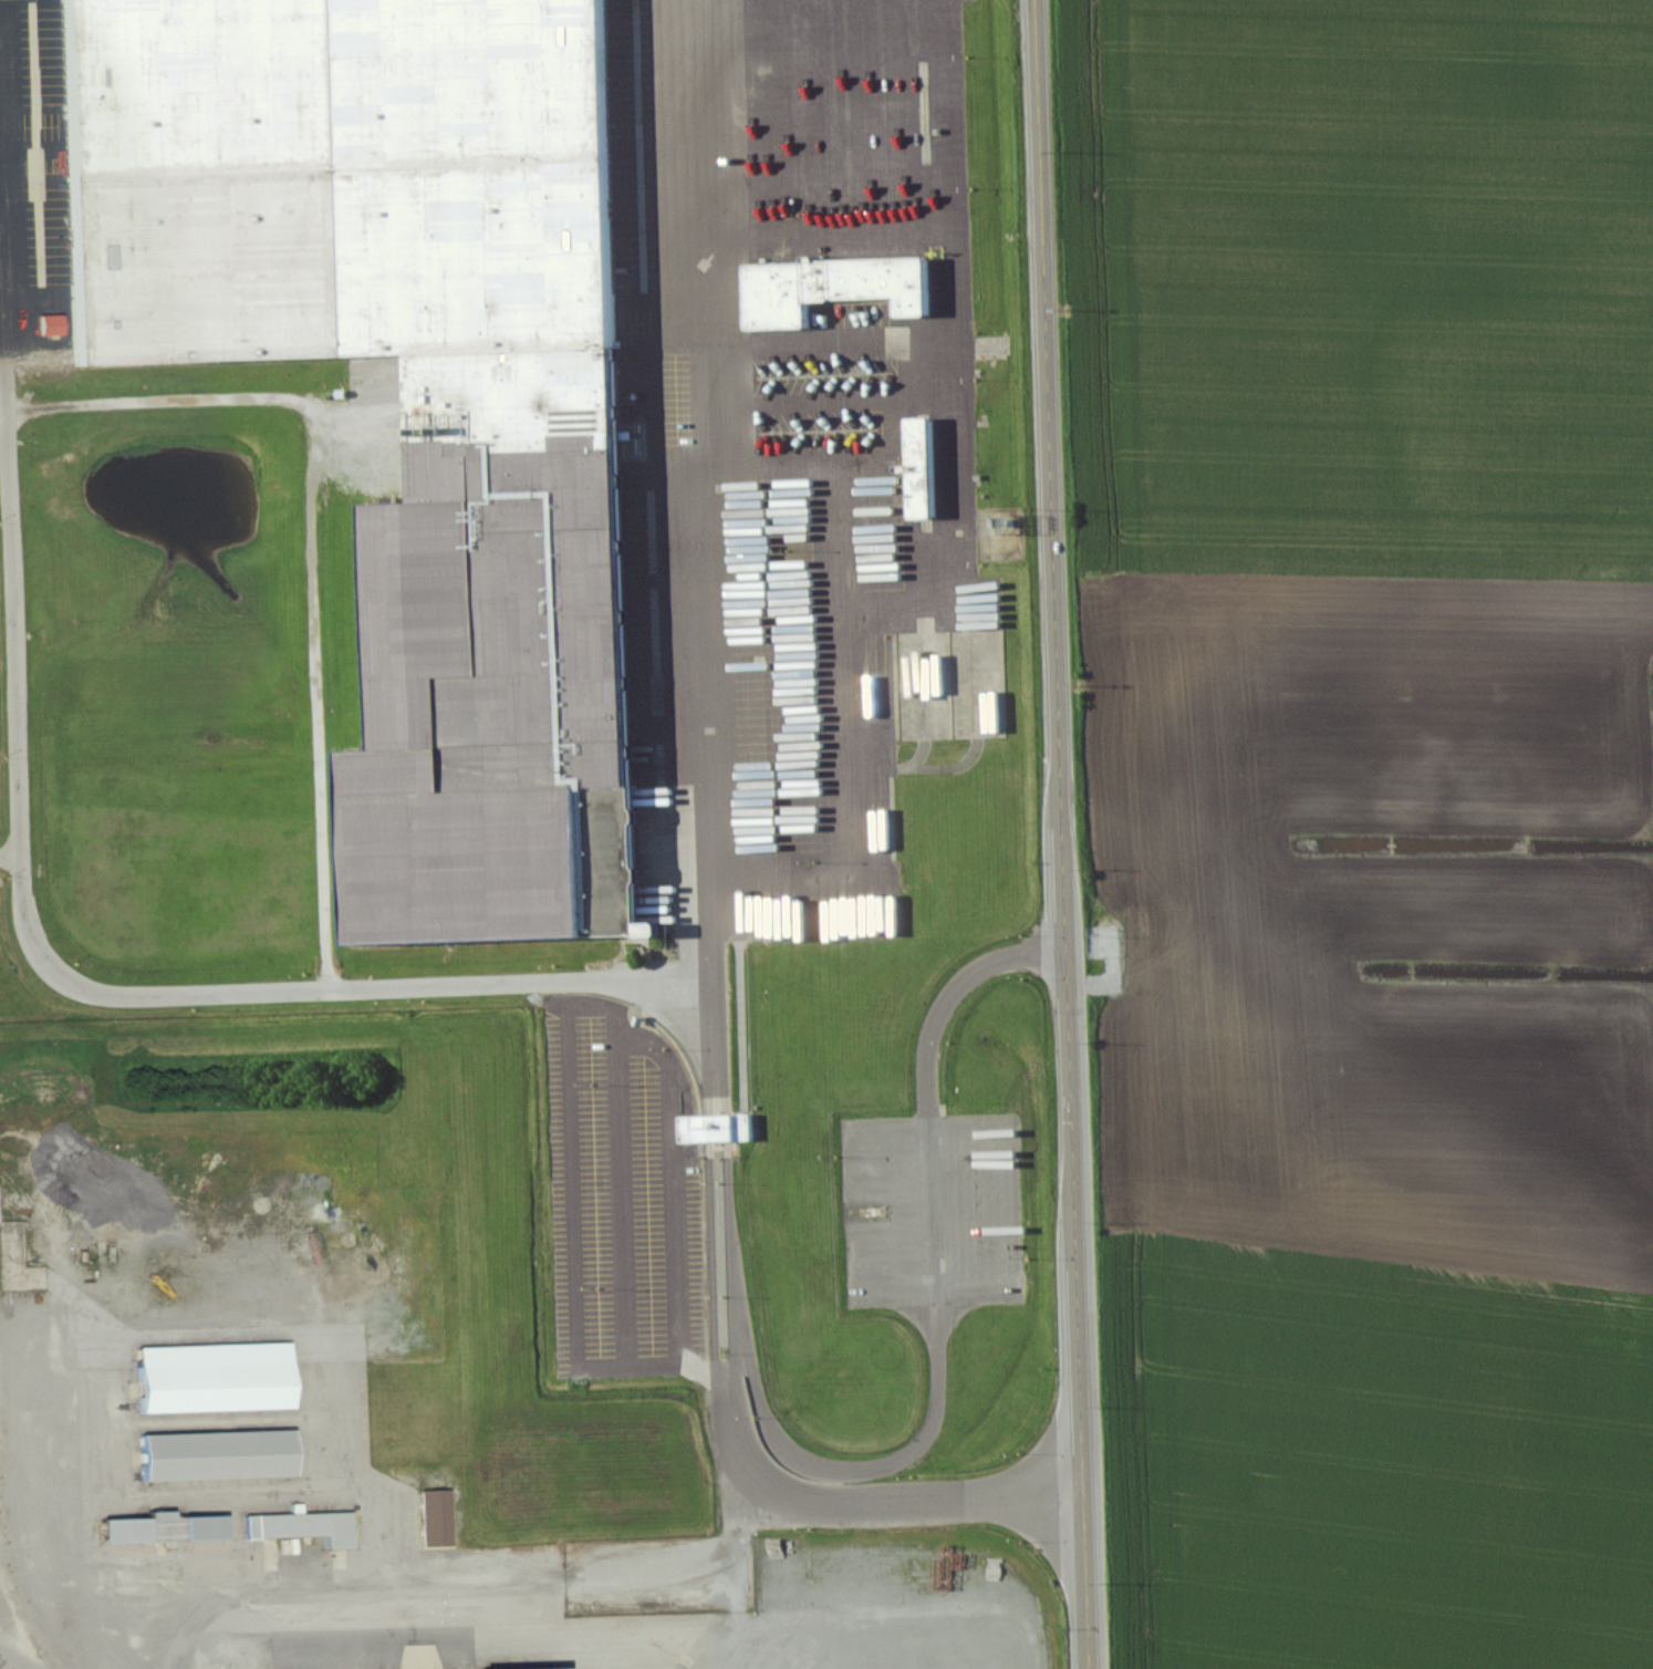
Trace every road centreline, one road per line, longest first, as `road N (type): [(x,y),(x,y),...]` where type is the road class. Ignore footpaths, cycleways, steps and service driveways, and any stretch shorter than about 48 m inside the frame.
road 1 (primary): [(1089,1668),(1036,0)]

